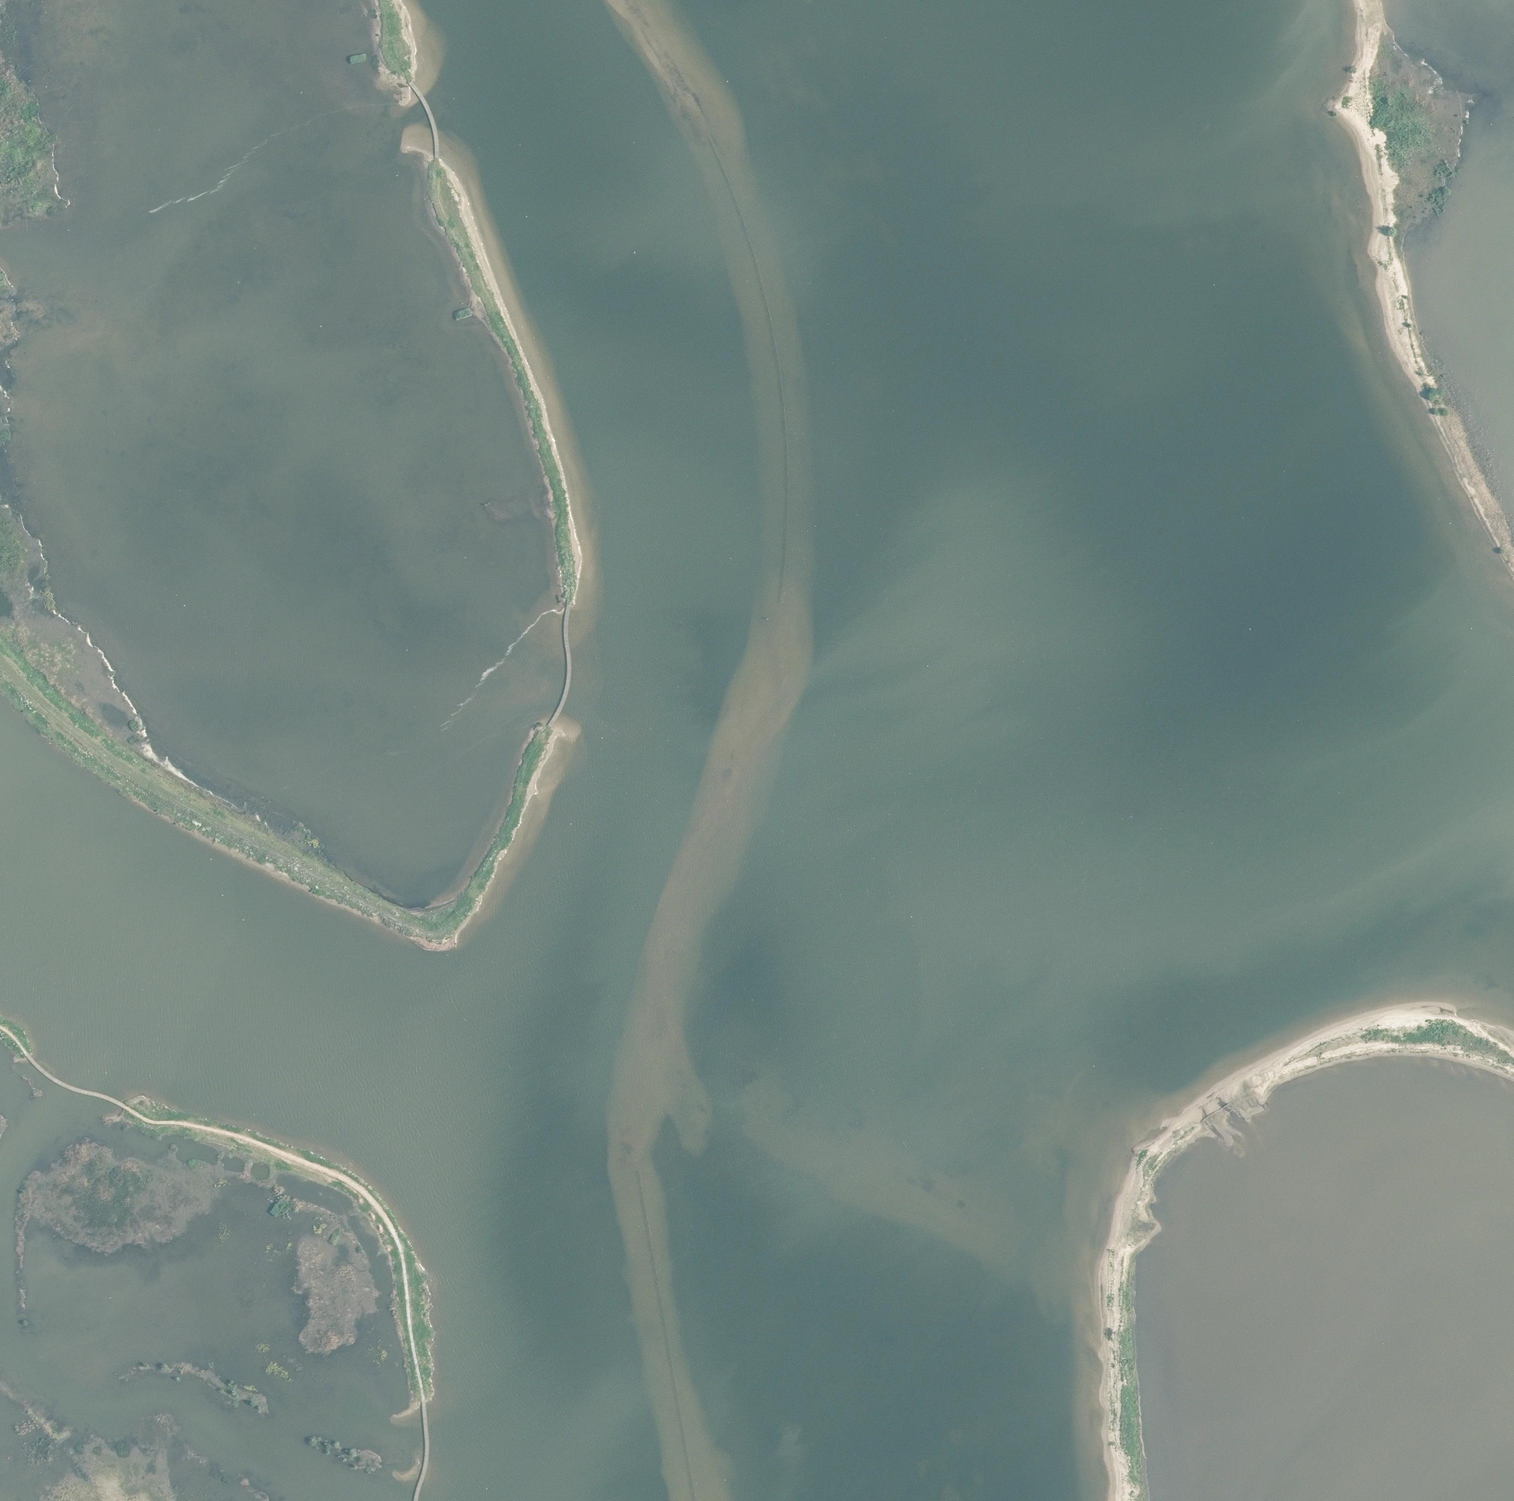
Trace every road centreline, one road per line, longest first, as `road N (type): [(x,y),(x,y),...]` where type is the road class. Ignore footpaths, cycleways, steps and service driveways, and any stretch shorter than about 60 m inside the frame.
road 1 (track): [(0,672),(77,742),(161,799),(401,923),(433,922),(477,845),(551,672),(548,503),(499,345),(423,201),(417,114),(370,42),(368,0)]
road 2 (track): [(0,1027),(46,1074),(134,1111),(254,1137),(323,1166),(356,1190),(385,1235),(408,1389),(410,1448),(399,1500)]

